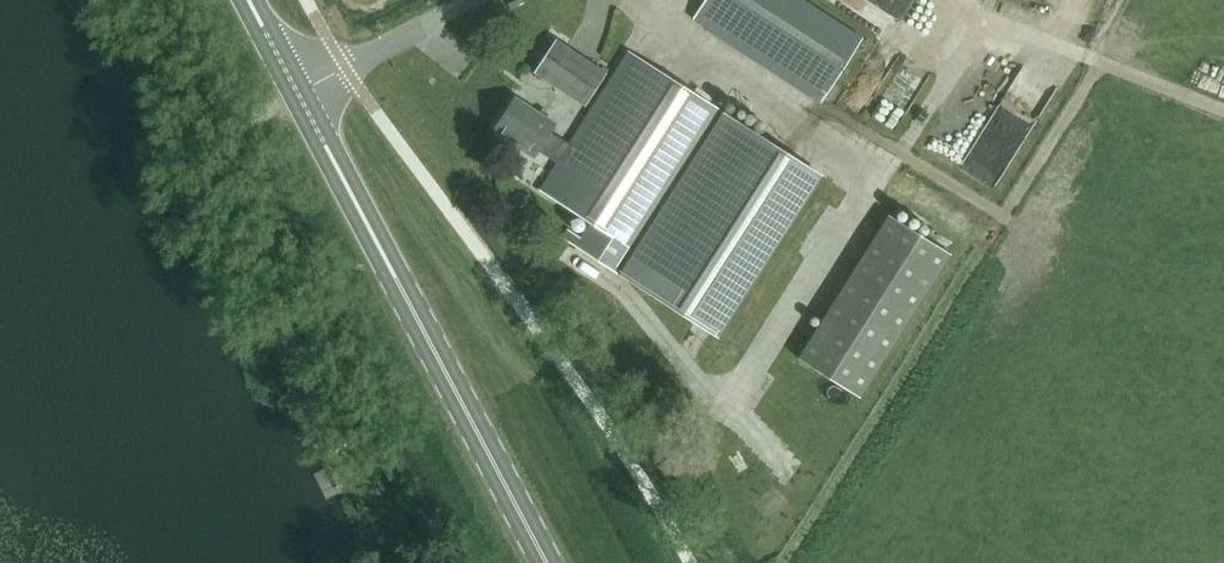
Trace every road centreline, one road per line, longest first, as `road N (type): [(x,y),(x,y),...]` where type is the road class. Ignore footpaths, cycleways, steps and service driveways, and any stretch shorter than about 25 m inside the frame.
road 1 (secondary): [(546,562),(295,90)]
road 2 (unclassified): [(347,69),(474,0)]

